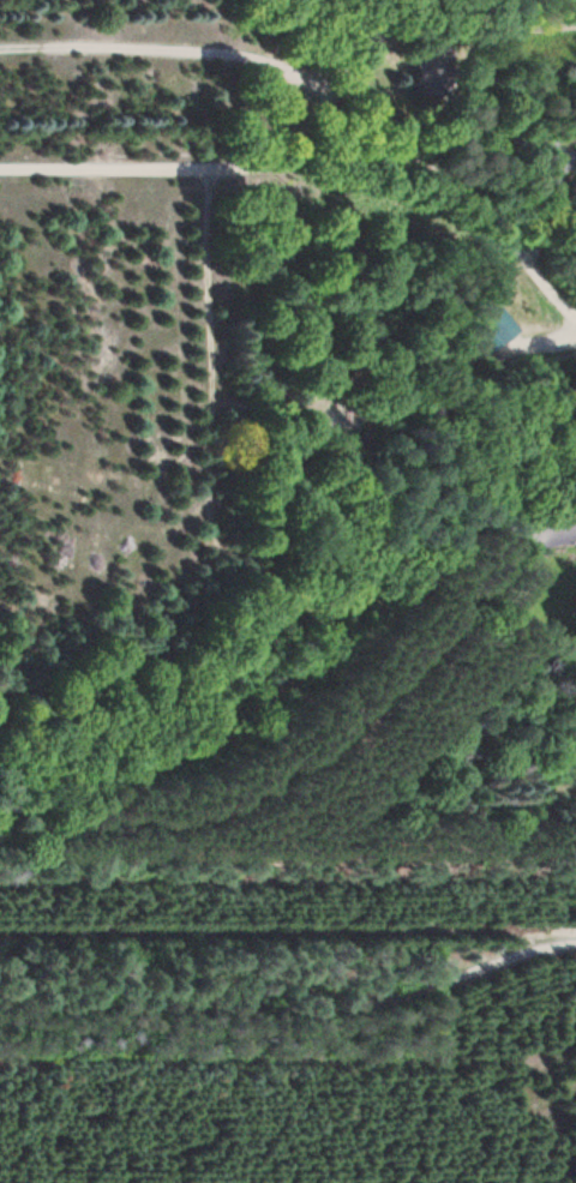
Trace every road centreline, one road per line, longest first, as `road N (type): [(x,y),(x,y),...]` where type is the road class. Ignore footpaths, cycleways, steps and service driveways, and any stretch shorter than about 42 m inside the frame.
road 1 (residential): [(575,322),(469,203),(443,180),(398,162),(221,179),(0,179)]

